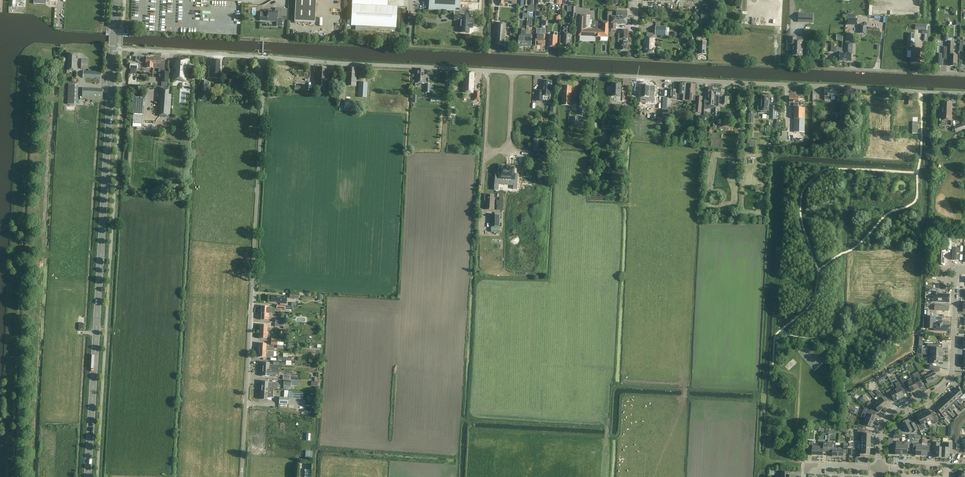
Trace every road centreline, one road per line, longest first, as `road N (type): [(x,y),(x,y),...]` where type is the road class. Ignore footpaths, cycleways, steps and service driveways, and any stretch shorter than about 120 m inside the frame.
road 1 (unclassified): [(964,94),(263,58)]
road 2 (primary): [(87,476),(116,0)]
road 3 (track): [(755,476),(773,160),(779,154),(920,165)]
road 4 (unclassified): [(242,476),(263,58)]
road 5 (residential): [(879,468),(886,420),(950,378),(957,272),(964,267)]
road 6 (track): [(760,400),(622,395),(615,436),(607,436),(608,419)]
road 7 (track): [(463,419),(474,429),(607,436),(606,444)]
road 8 (residential): [(822,68),(964,74)]
road 9 (track): [(766,476),(775,336)]
road 10 (residential): [(263,58),(129,50)]

